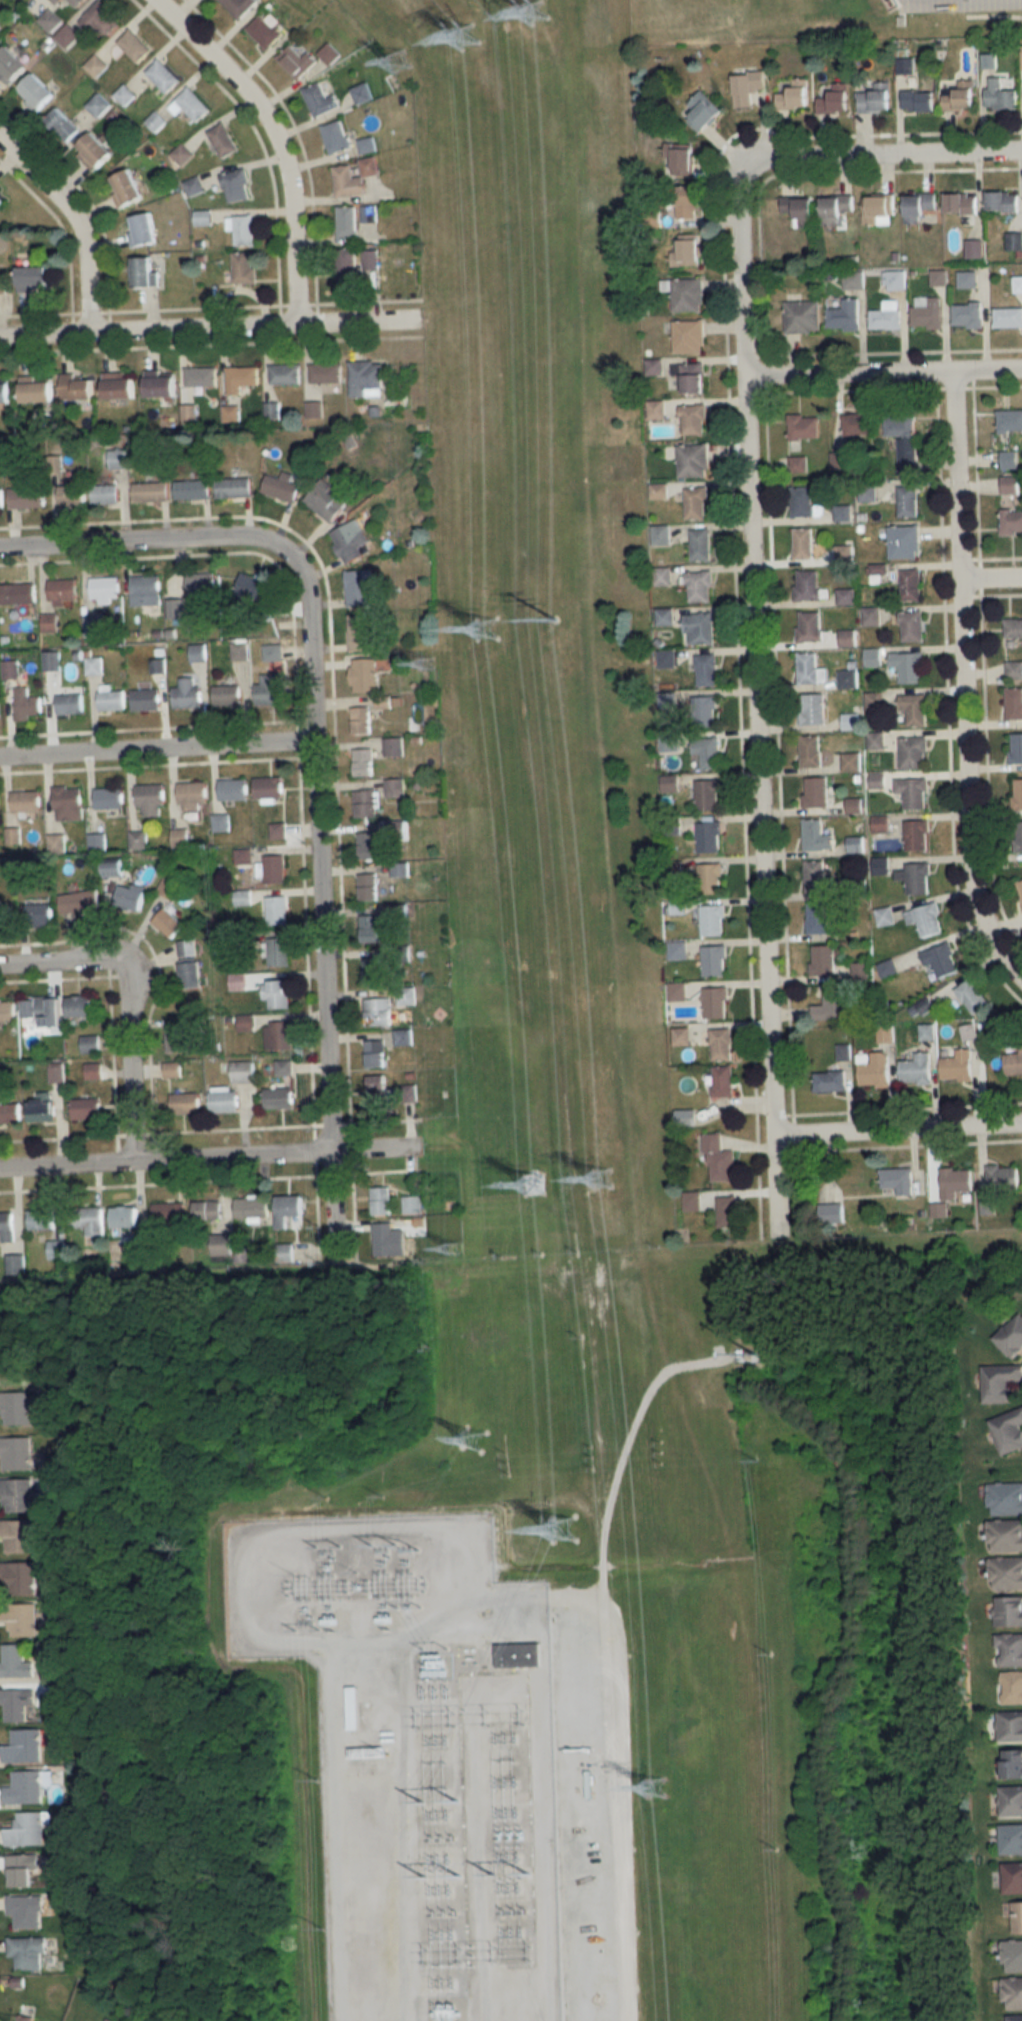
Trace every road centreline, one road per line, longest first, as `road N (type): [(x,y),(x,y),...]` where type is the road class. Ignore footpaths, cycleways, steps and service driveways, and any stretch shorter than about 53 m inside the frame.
road 1 (residential): [(773,1231),(740,207),(752,168)]
road 2 (residential): [(332,1259),(315,742),(302,589),(286,555)]
road 3 (residential): [(1021,985),(983,927),(967,863),(950,371)]
road 4 (residential): [(0,1171),(419,1151)]
road 5 (residential): [(0,338),(417,324)]
road 6 (residential): [(157,0),(249,95),(280,148),(295,325)]
road 7 (residential): [(0,759),(315,742)]
road 8 (residential): [(0,967),(85,963),(124,981),(132,1163)]
road 9 (residential): [(0,553),(253,542),(286,555)]
road 10 (residential): [(747,375),(1021,369)]
road 11 (residential): [(752,168),(793,156),(1021,149)]
road 12 (residential): [(770,1136),(1021,1120)]
road 13 (residential): [(0,136),(79,222),(87,254),(86,335)]

